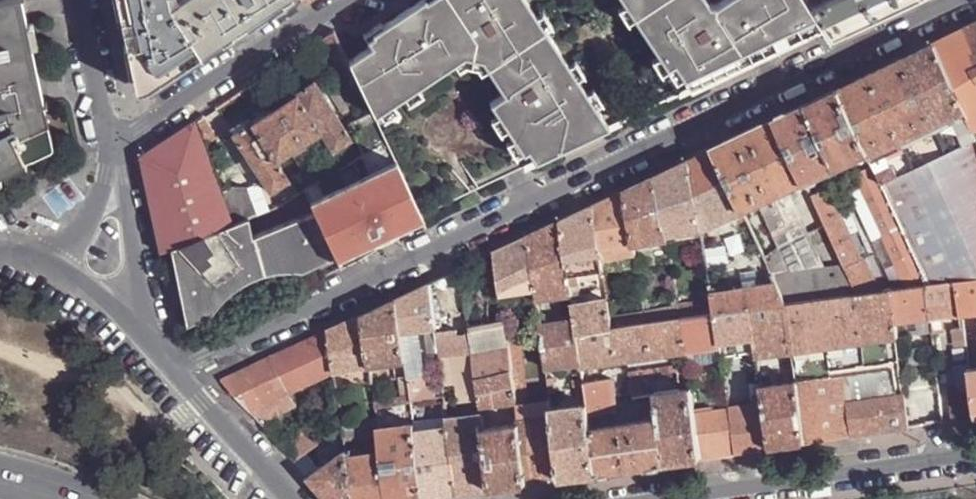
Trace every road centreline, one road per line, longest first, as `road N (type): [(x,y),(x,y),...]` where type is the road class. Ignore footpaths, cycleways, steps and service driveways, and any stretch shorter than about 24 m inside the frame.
road 1 (residential): [(963,0),(177,372)]
road 2 (residential): [(975,457),(642,498)]
road 3 (residential): [(111,150),(340,0)]
road 4 (residential): [(139,331),(111,150)]
road 5 (tertiary): [(296,498),(177,372)]
road 6 (residential): [(79,0),(111,150)]
road 7 (residential): [(111,150),(95,211),(60,261)]

